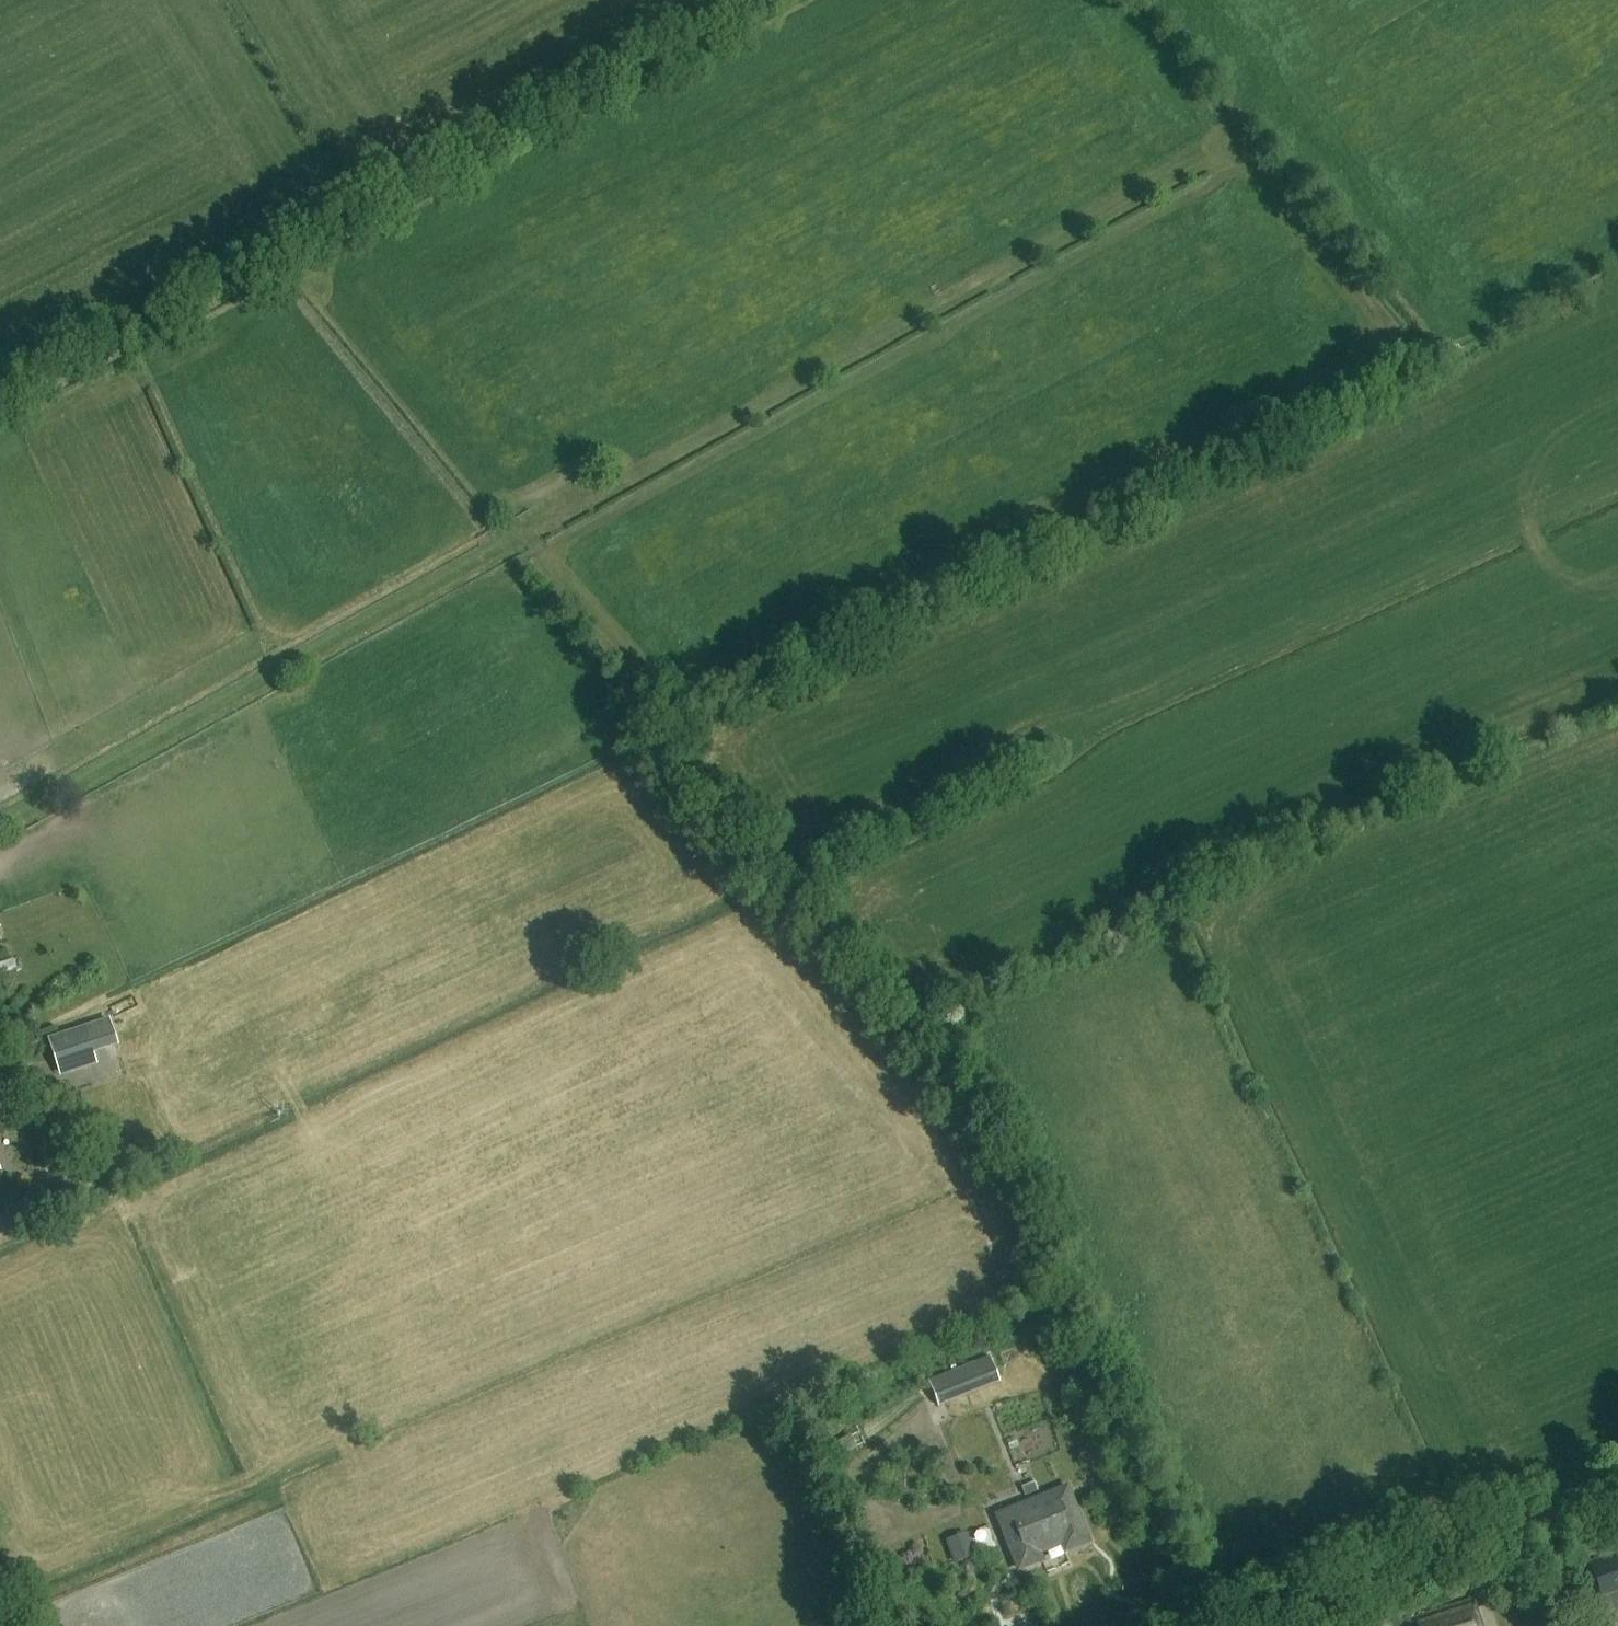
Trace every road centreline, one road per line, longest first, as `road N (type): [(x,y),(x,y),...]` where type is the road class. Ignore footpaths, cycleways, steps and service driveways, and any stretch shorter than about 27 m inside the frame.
road 1 (tertiary): [(1257,1625),(1617,1482)]

